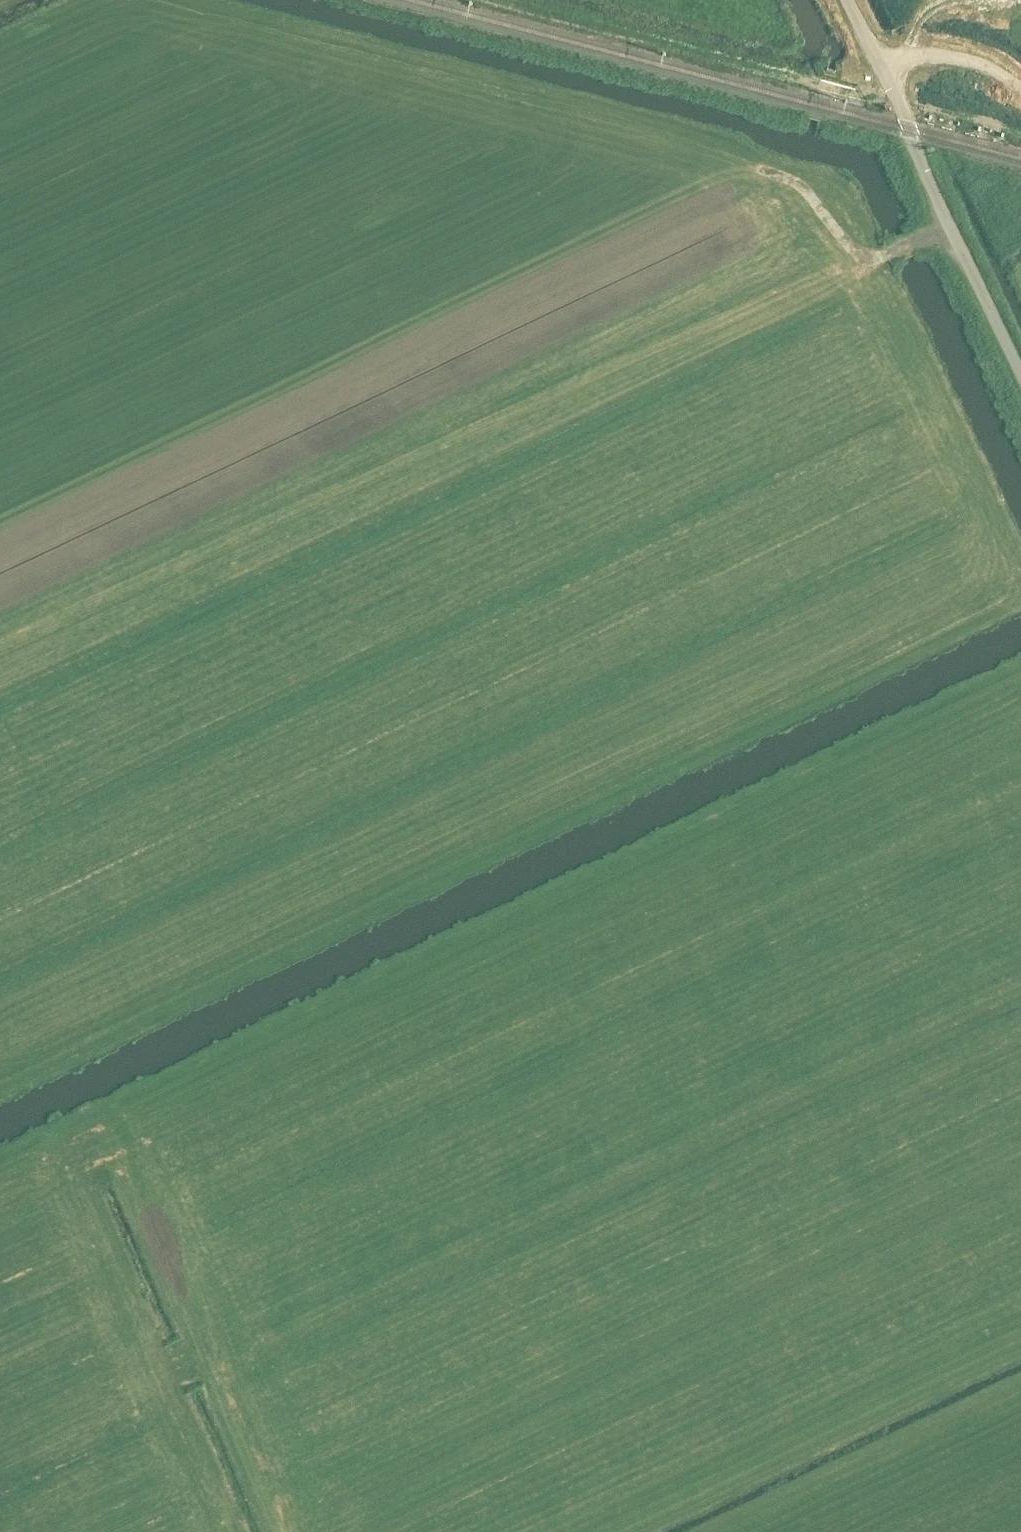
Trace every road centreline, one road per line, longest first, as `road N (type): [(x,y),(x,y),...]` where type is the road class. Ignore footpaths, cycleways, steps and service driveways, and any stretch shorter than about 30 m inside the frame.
road 1 (unclassified): [(1020,367),(846,0)]

